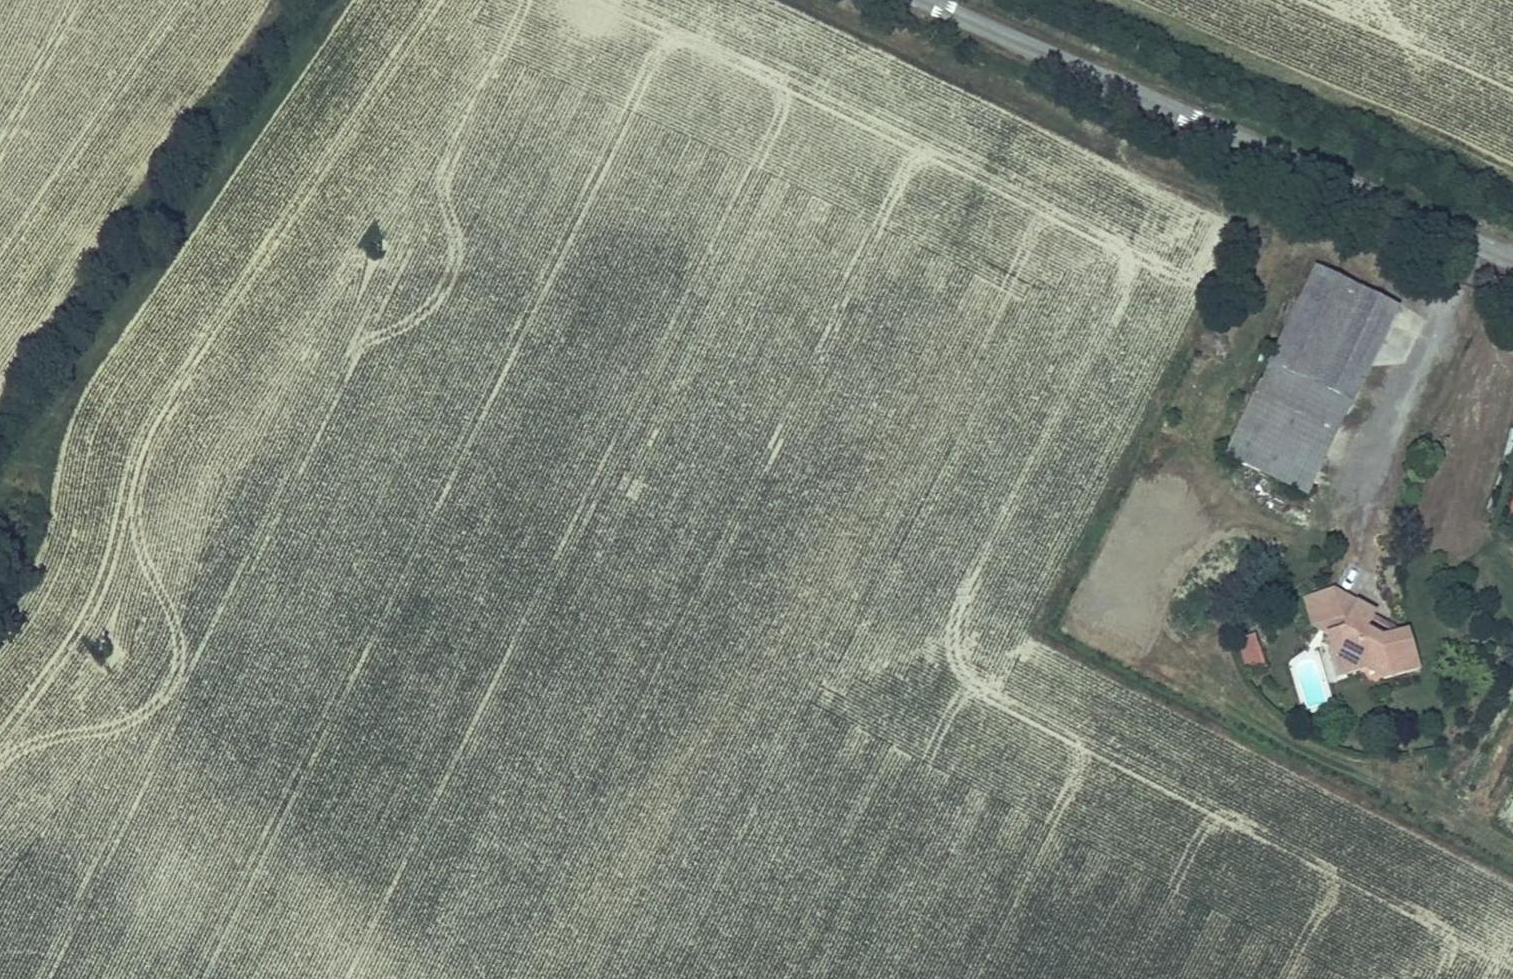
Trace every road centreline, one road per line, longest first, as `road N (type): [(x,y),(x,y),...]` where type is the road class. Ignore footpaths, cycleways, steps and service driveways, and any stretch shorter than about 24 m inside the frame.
road 1 (unclassified): [(927,0),(1512,256)]

